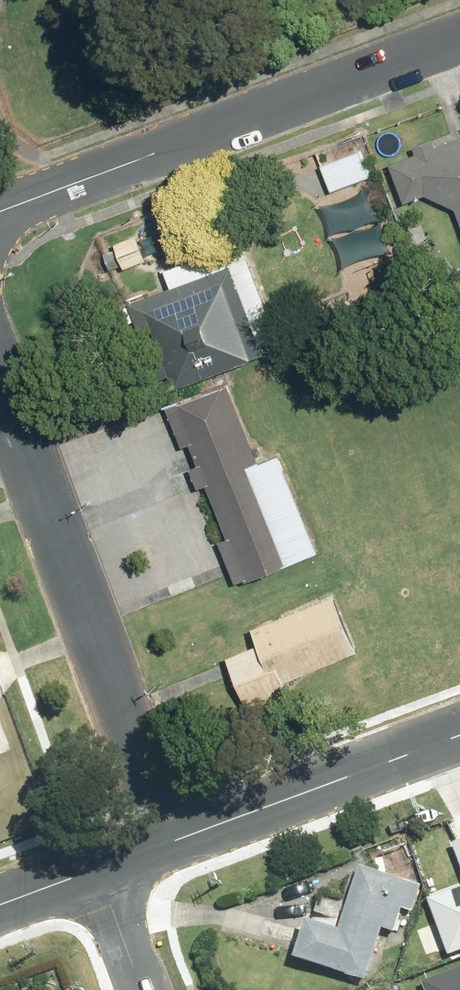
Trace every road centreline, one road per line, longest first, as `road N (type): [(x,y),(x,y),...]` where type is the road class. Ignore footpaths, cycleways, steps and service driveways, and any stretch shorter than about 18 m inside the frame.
road 1 (residential): [(0,216),(459,42)]
road 2 (residential): [(0,386),(169,844)]
road 3 (tertiary): [(169,844),(459,737)]
road 4 (residential): [(98,870),(142,989)]

